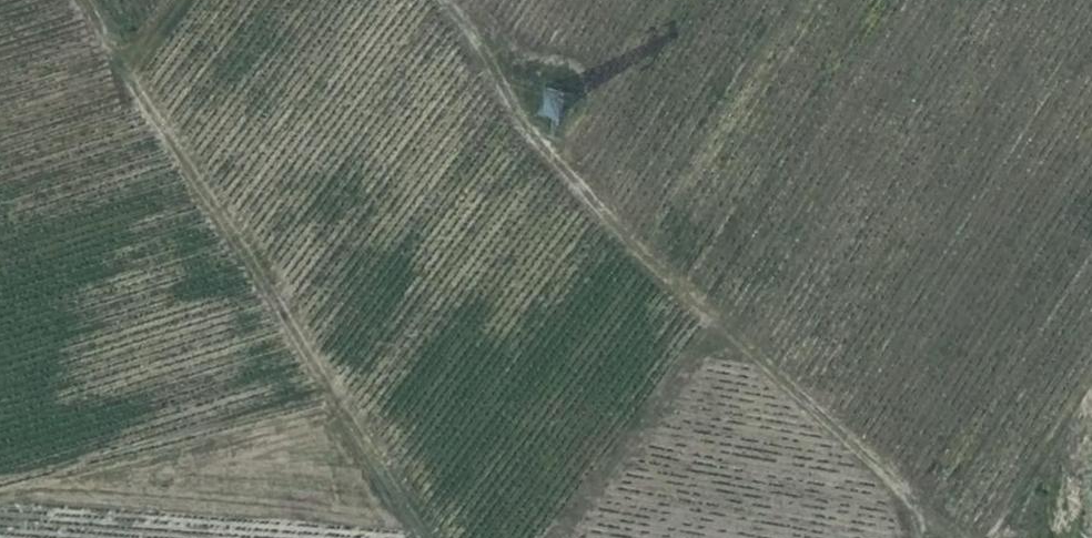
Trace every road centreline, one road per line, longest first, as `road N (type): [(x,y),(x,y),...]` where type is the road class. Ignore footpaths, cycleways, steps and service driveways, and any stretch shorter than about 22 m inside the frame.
road 1 (track): [(430,537),(125,73)]

